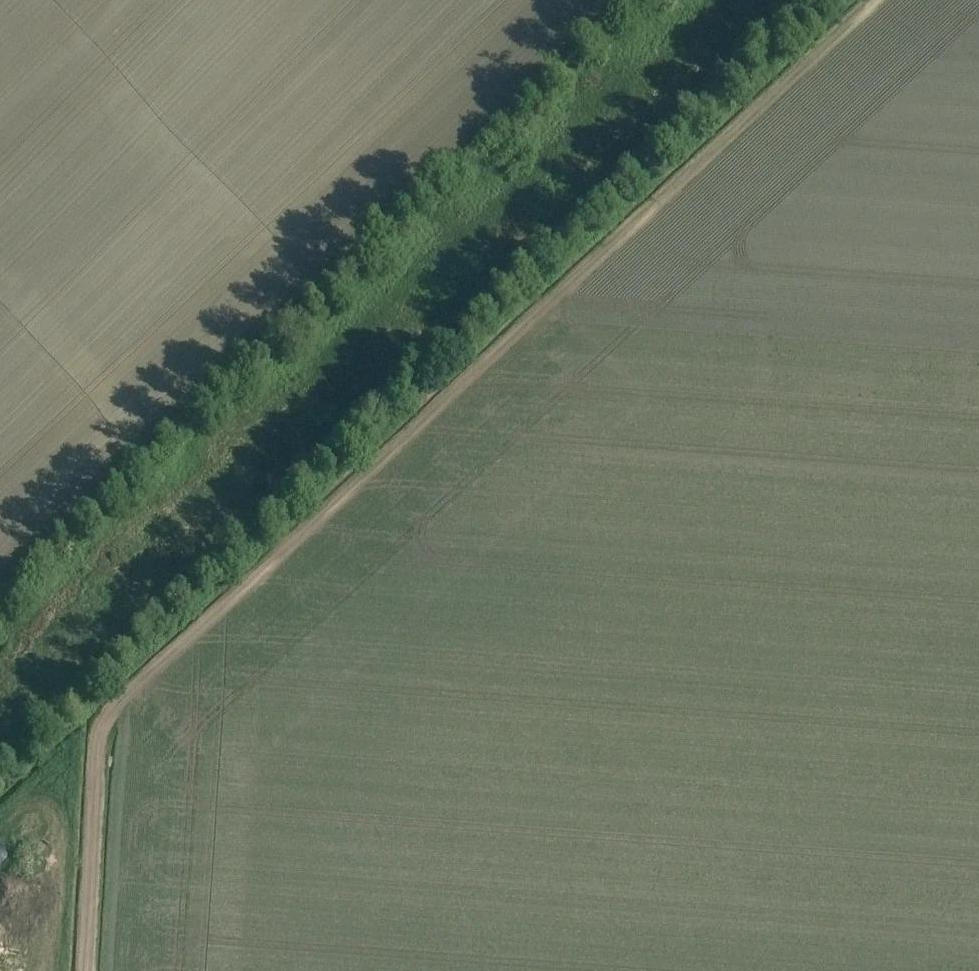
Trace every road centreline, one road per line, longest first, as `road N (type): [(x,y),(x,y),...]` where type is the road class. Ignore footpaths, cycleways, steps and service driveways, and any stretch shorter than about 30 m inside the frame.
road 1 (track): [(875,0),(133,689),(97,748),(85,970)]

